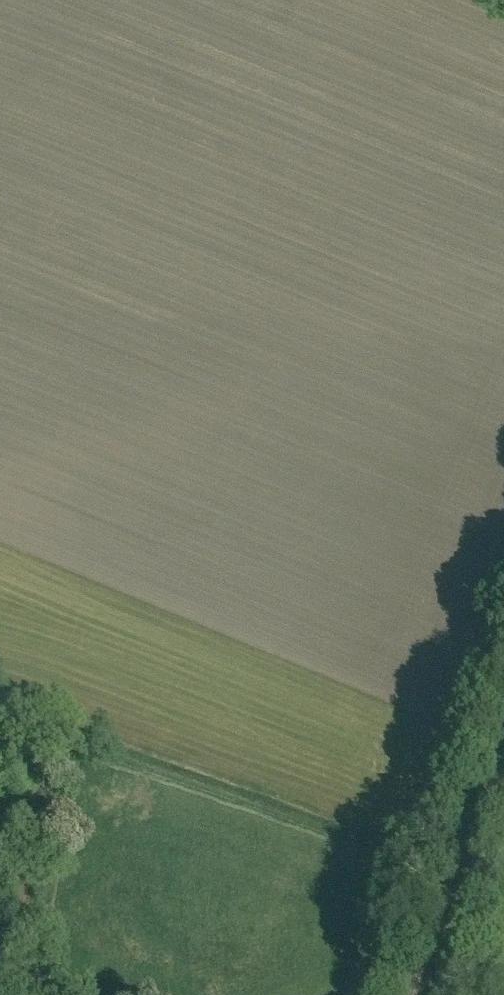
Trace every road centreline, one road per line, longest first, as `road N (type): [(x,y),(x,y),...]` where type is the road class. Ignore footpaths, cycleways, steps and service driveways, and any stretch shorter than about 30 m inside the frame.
road 1 (track): [(503,631),(361,994)]

